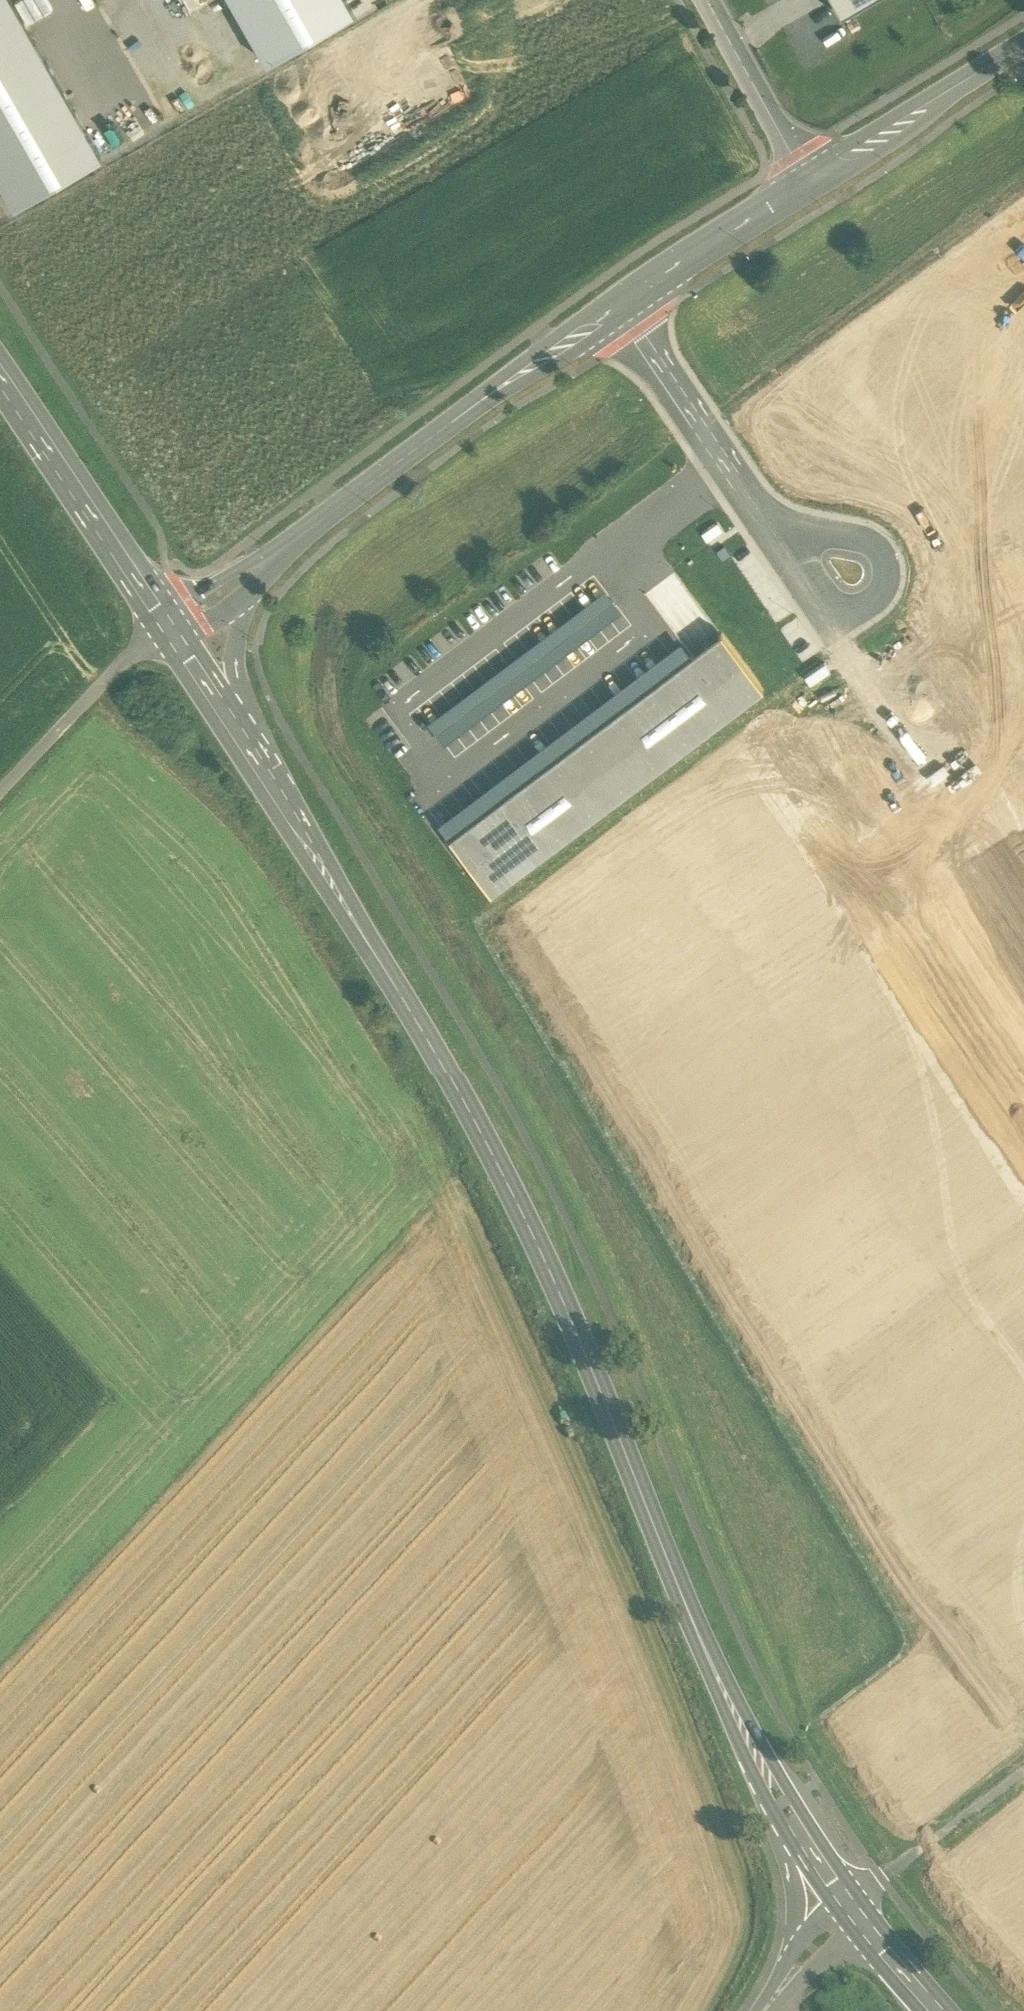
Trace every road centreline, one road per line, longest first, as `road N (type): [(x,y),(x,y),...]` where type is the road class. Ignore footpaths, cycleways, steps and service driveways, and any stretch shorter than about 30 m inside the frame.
road 1 (secondary): [(739,1720),(522,1218),(436,1053),(274,782)]
road 2 (tertiary): [(622,306),(285,549)]
road 3 (unclassified): [(739,1720),(779,1808),(797,1909),(793,1950),(766,2010)]
road 4 (secondary): [(172,630),(0,377)]
road 5 (unclassified): [(773,533),(831,611),(848,612),(874,597),(886,576),(879,548),(804,531)]
road 6 (unclassified): [(622,306),(773,533)]
road 7 (tertiary): [(1023,46),(808,181)]
road 8 (tertiary): [(274,782),(236,650),(253,601),(285,549)]
road 9 (track): [(0,789),(120,664),(172,630)]
road 10 (secondary): [(858,1914),(739,1720)]
road 11 (tertiary): [(808,181),(622,306)]
road 12 (unclassified): [(808,181),(707,0)]
road 13 (secondary): [(274,782),(172,630)]
road 14 (tertiary): [(285,549),(172,630)]
road 15 (unclassified): [(858,1914),(766,2010)]
road 16 (secondary): [(941,2010),(858,1914)]

